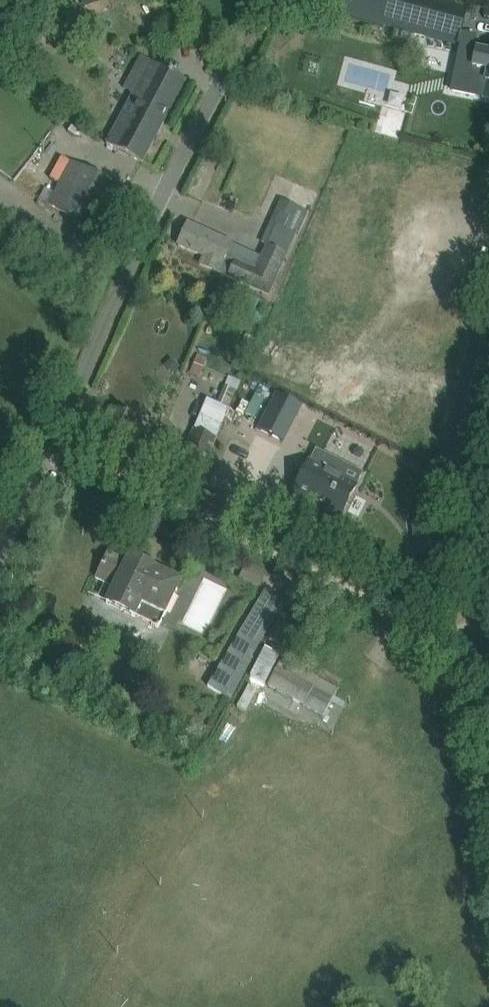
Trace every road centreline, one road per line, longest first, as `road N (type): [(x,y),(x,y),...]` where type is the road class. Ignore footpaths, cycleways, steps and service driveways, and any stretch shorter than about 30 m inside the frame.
road 1 (unclassified): [(0,547),(281,0)]
road 2 (track): [(488,636),(54,435)]

